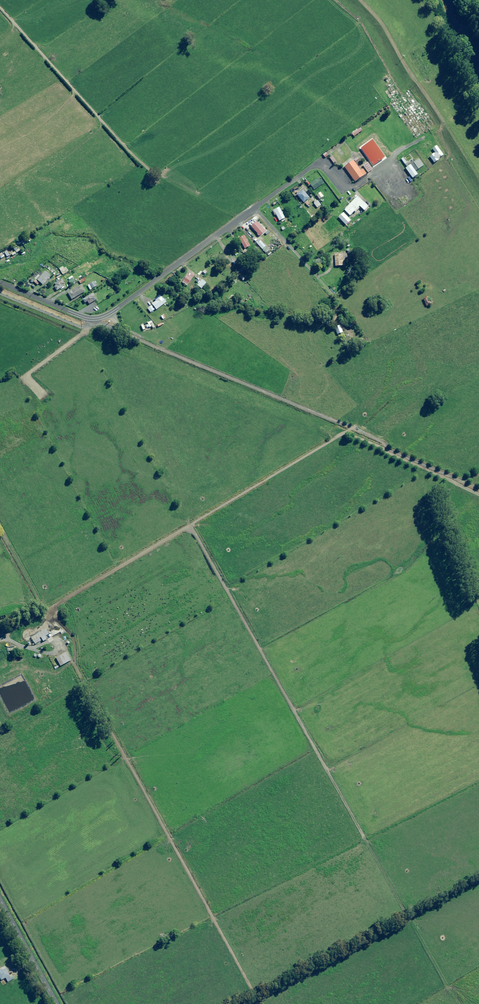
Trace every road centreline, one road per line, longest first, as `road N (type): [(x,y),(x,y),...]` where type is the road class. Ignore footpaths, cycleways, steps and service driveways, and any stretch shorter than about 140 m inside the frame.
road 1 (track): [(352,428),(3,637)]
road 2 (residential): [(102,317),(312,167),(339,178)]

